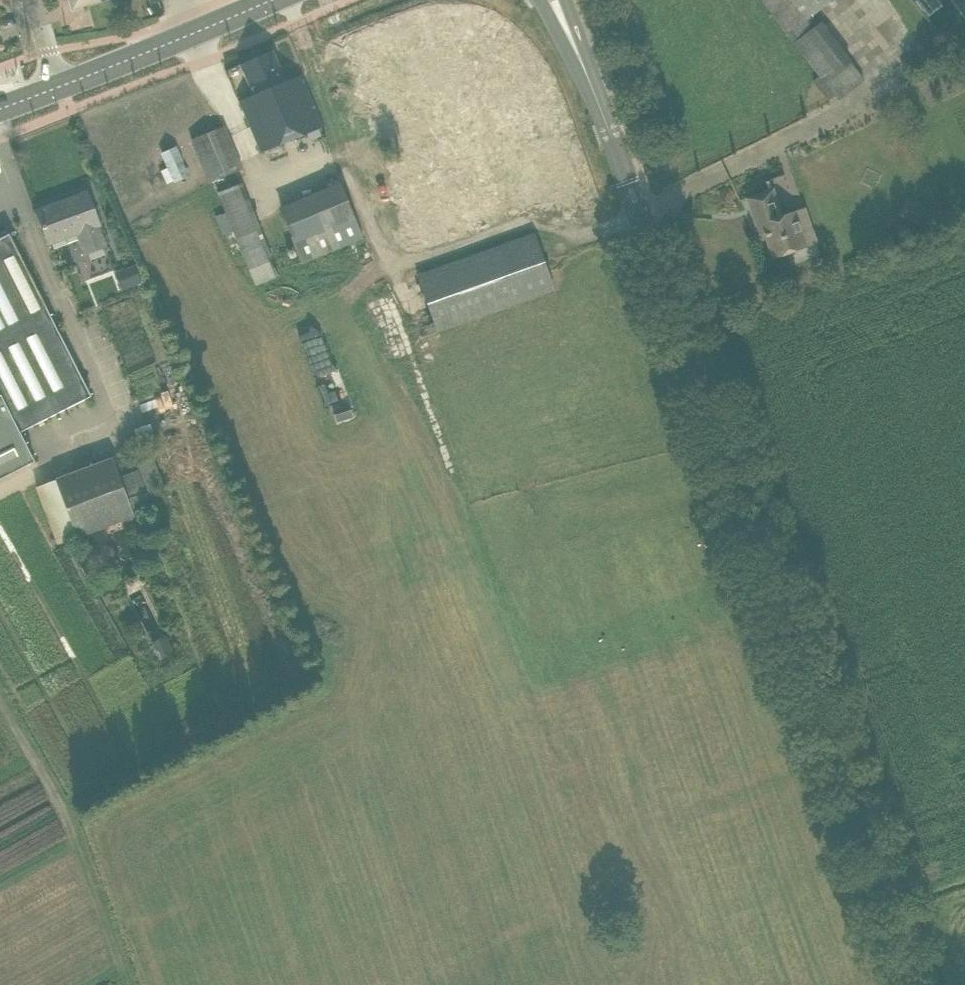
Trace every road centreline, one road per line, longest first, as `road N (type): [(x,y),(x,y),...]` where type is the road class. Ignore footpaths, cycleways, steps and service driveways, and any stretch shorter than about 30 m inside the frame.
road 1 (secondary): [(913,984),(567,27)]
road 2 (tertiary): [(62,86),(269,0)]

